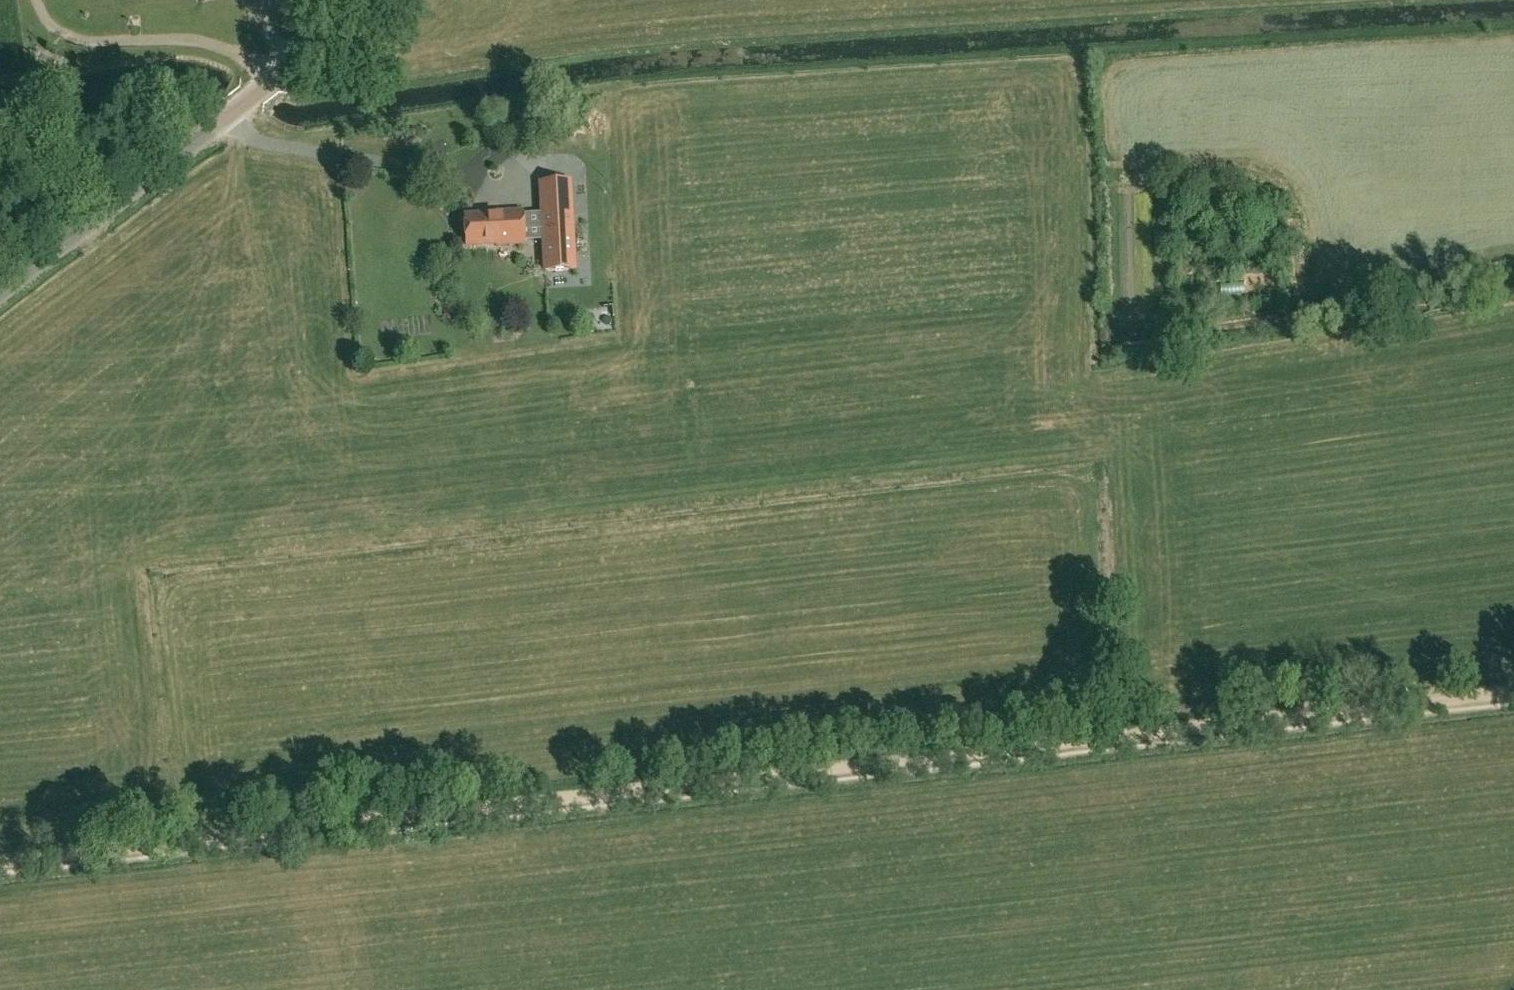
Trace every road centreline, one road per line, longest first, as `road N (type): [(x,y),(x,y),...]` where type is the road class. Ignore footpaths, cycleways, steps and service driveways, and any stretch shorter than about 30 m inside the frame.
road 1 (track): [(1513,695),(0,863)]
road 2 (tertiary): [(0,291),(393,0)]

